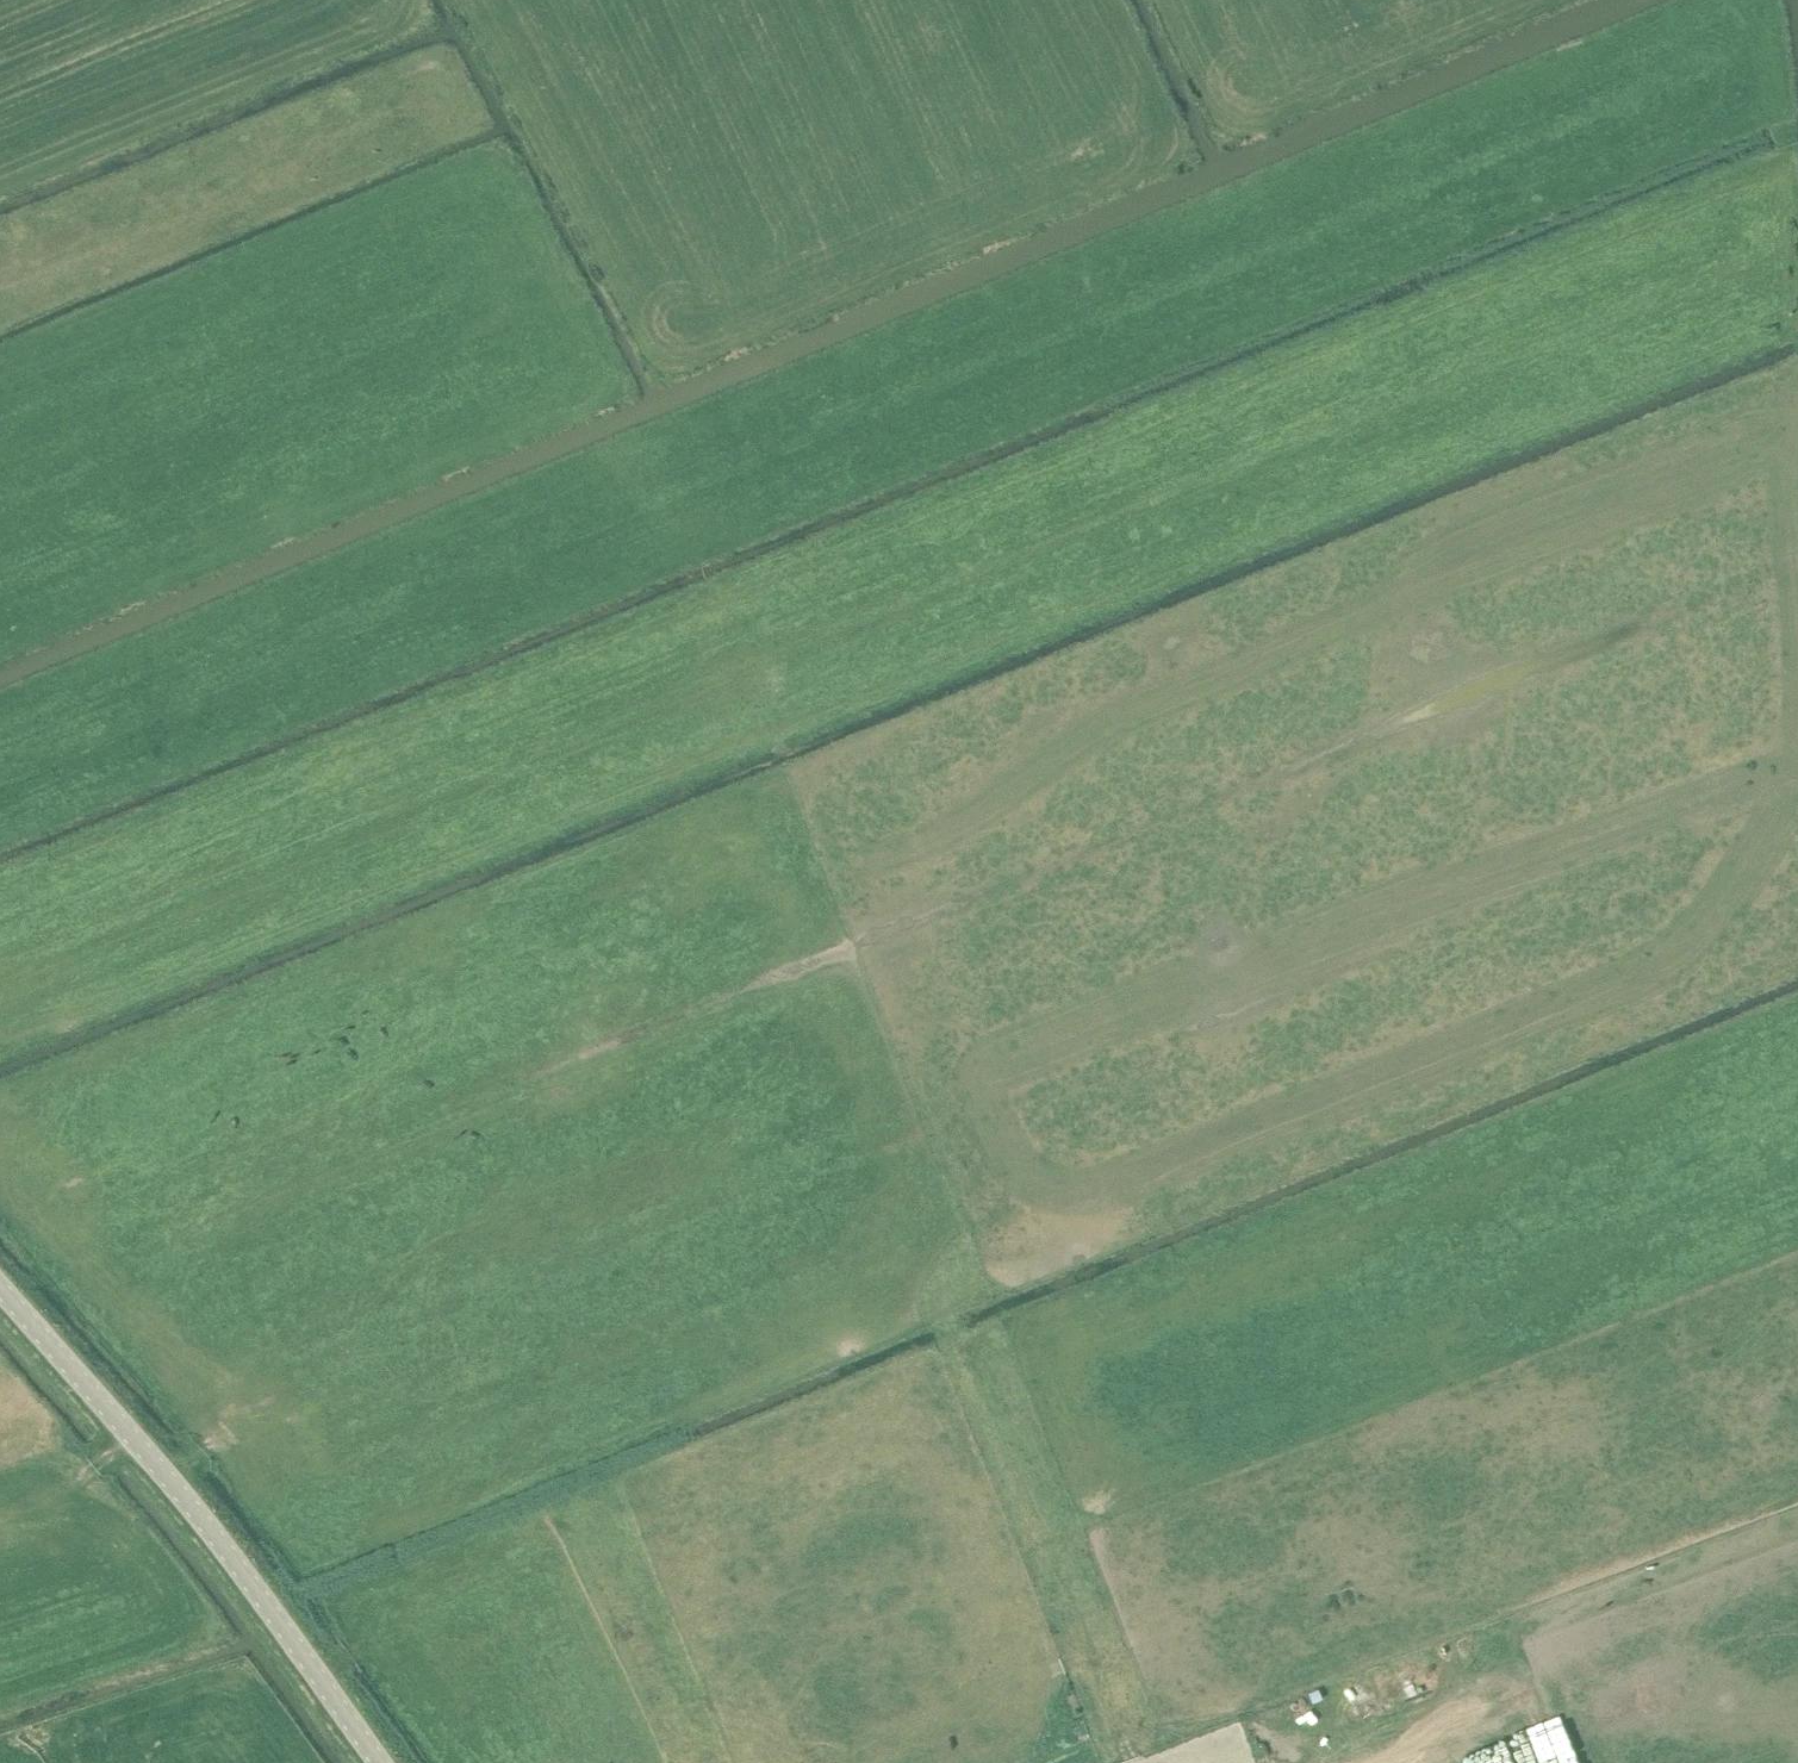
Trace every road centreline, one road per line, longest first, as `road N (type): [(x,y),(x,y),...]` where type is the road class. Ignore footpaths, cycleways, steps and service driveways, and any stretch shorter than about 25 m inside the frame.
road 1 (unclassified): [(380,1762),(304,1654),(0,1292)]

